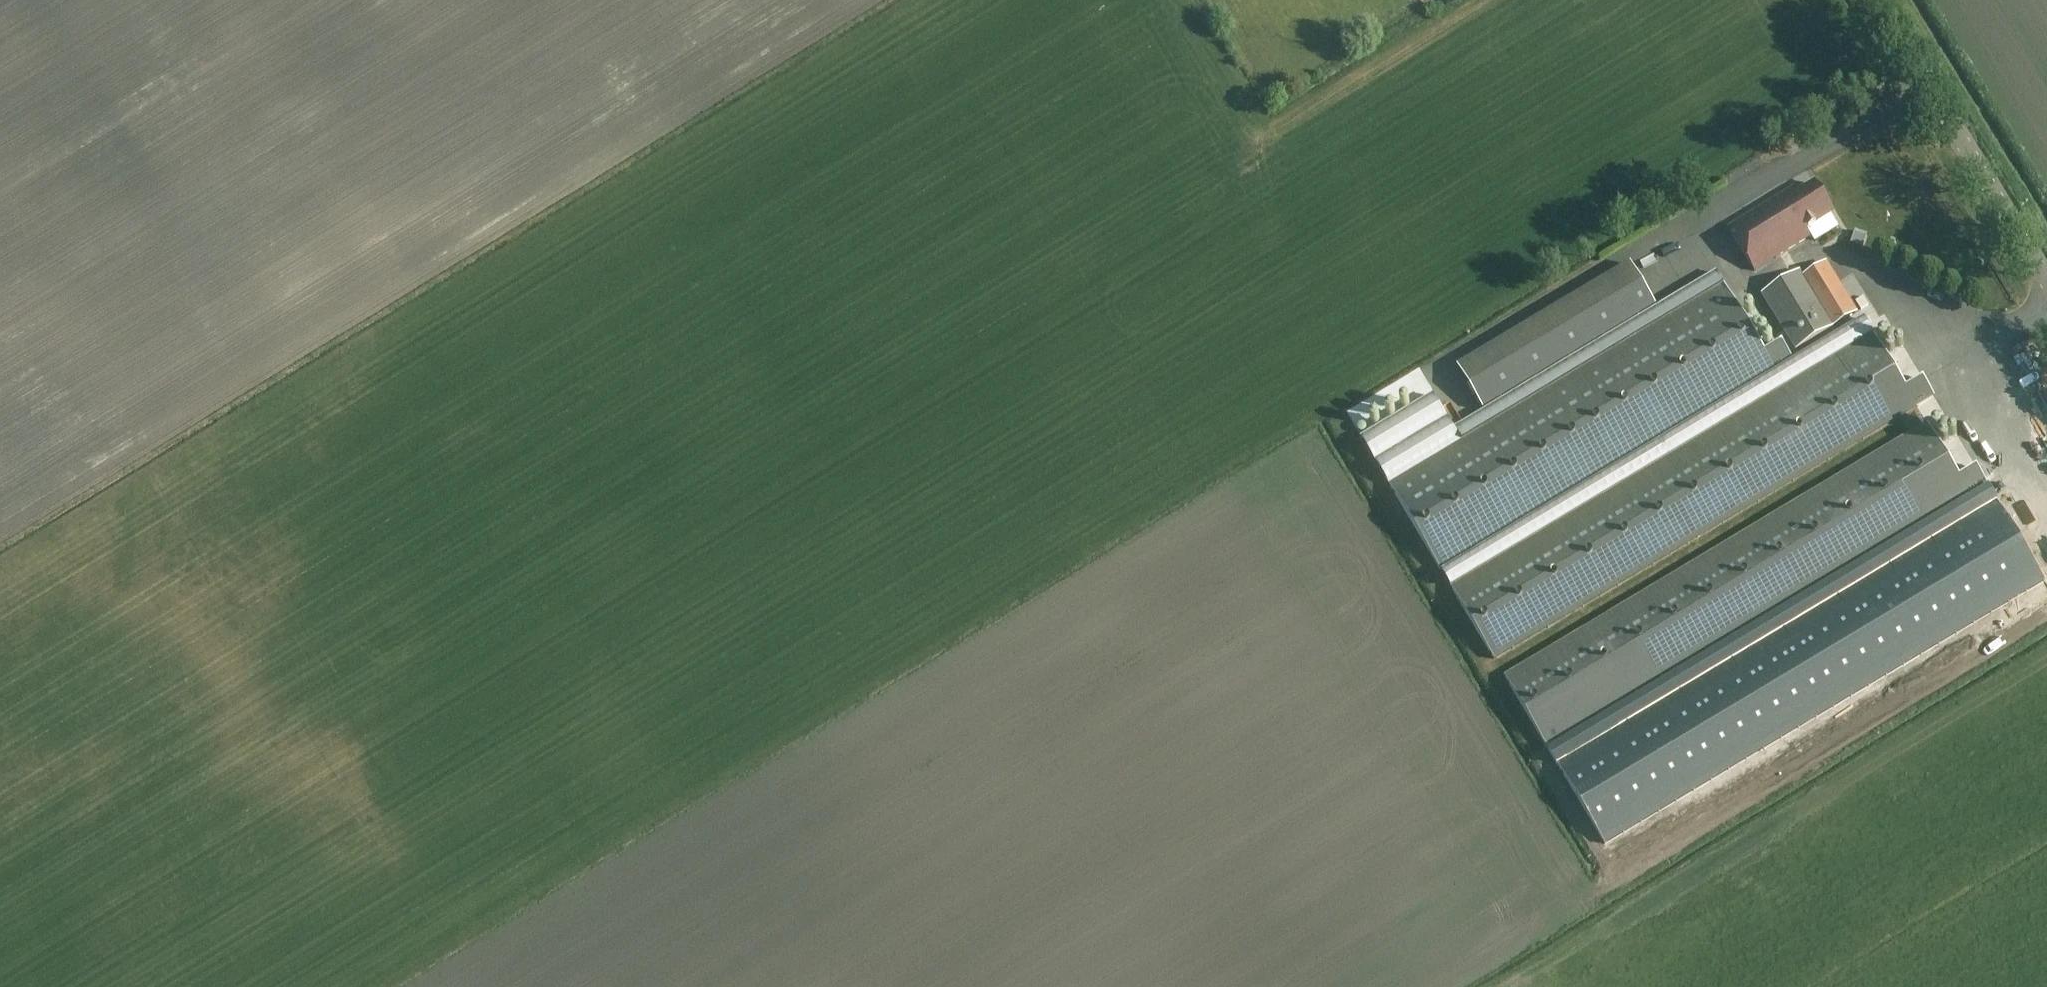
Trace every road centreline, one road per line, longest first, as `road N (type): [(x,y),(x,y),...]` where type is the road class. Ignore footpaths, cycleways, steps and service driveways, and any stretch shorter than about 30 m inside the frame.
road 1 (track): [(2046,608),(1614,880)]
road 2 (tertiary): [(2046,289),(1872,0)]

